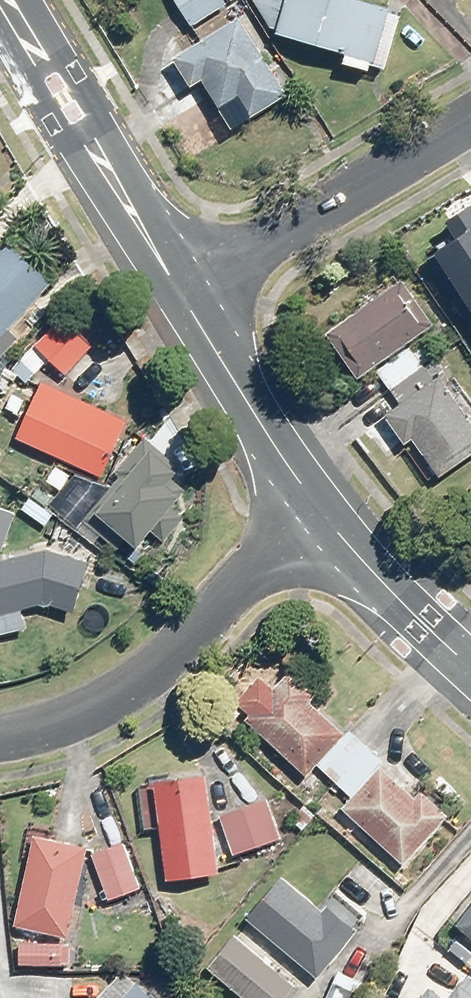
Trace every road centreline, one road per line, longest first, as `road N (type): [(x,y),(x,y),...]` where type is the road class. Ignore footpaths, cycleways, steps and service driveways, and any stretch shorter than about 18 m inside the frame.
road 1 (residential): [(0,734),(33,730),(95,703),(160,659),(316,498)]
road 2 (secondary): [(5,0),(189,286)]
road 3 (residential): [(470,118),(189,286)]
road 4 (secondary): [(189,286),(316,498)]
road 5 (secondary): [(316,498),(395,596),(470,665)]

